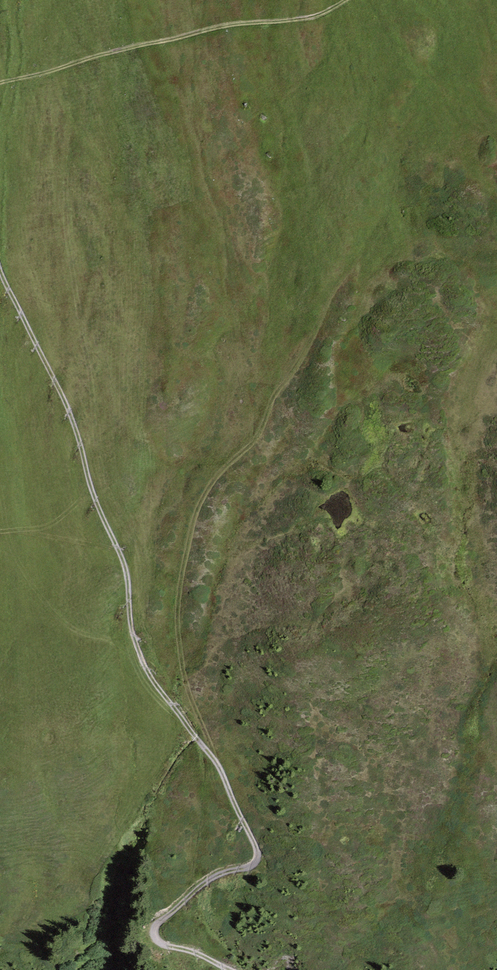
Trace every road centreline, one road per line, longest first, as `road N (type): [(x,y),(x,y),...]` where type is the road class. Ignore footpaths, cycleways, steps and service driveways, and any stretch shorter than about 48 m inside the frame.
road 1 (track): [(232,969),(158,942),(152,931),(220,871),(255,863),(259,851),(217,761),(144,661),(126,563),(93,494),(66,403),(0,270)]
road 2 (track): [(312,339),(259,432),(216,476),(195,512),(181,584),(181,646),(217,761)]
road 3 (track): [(0,82),(216,25),(317,15),(343,0)]
road 4 (track): [(121,553),(0,532)]

